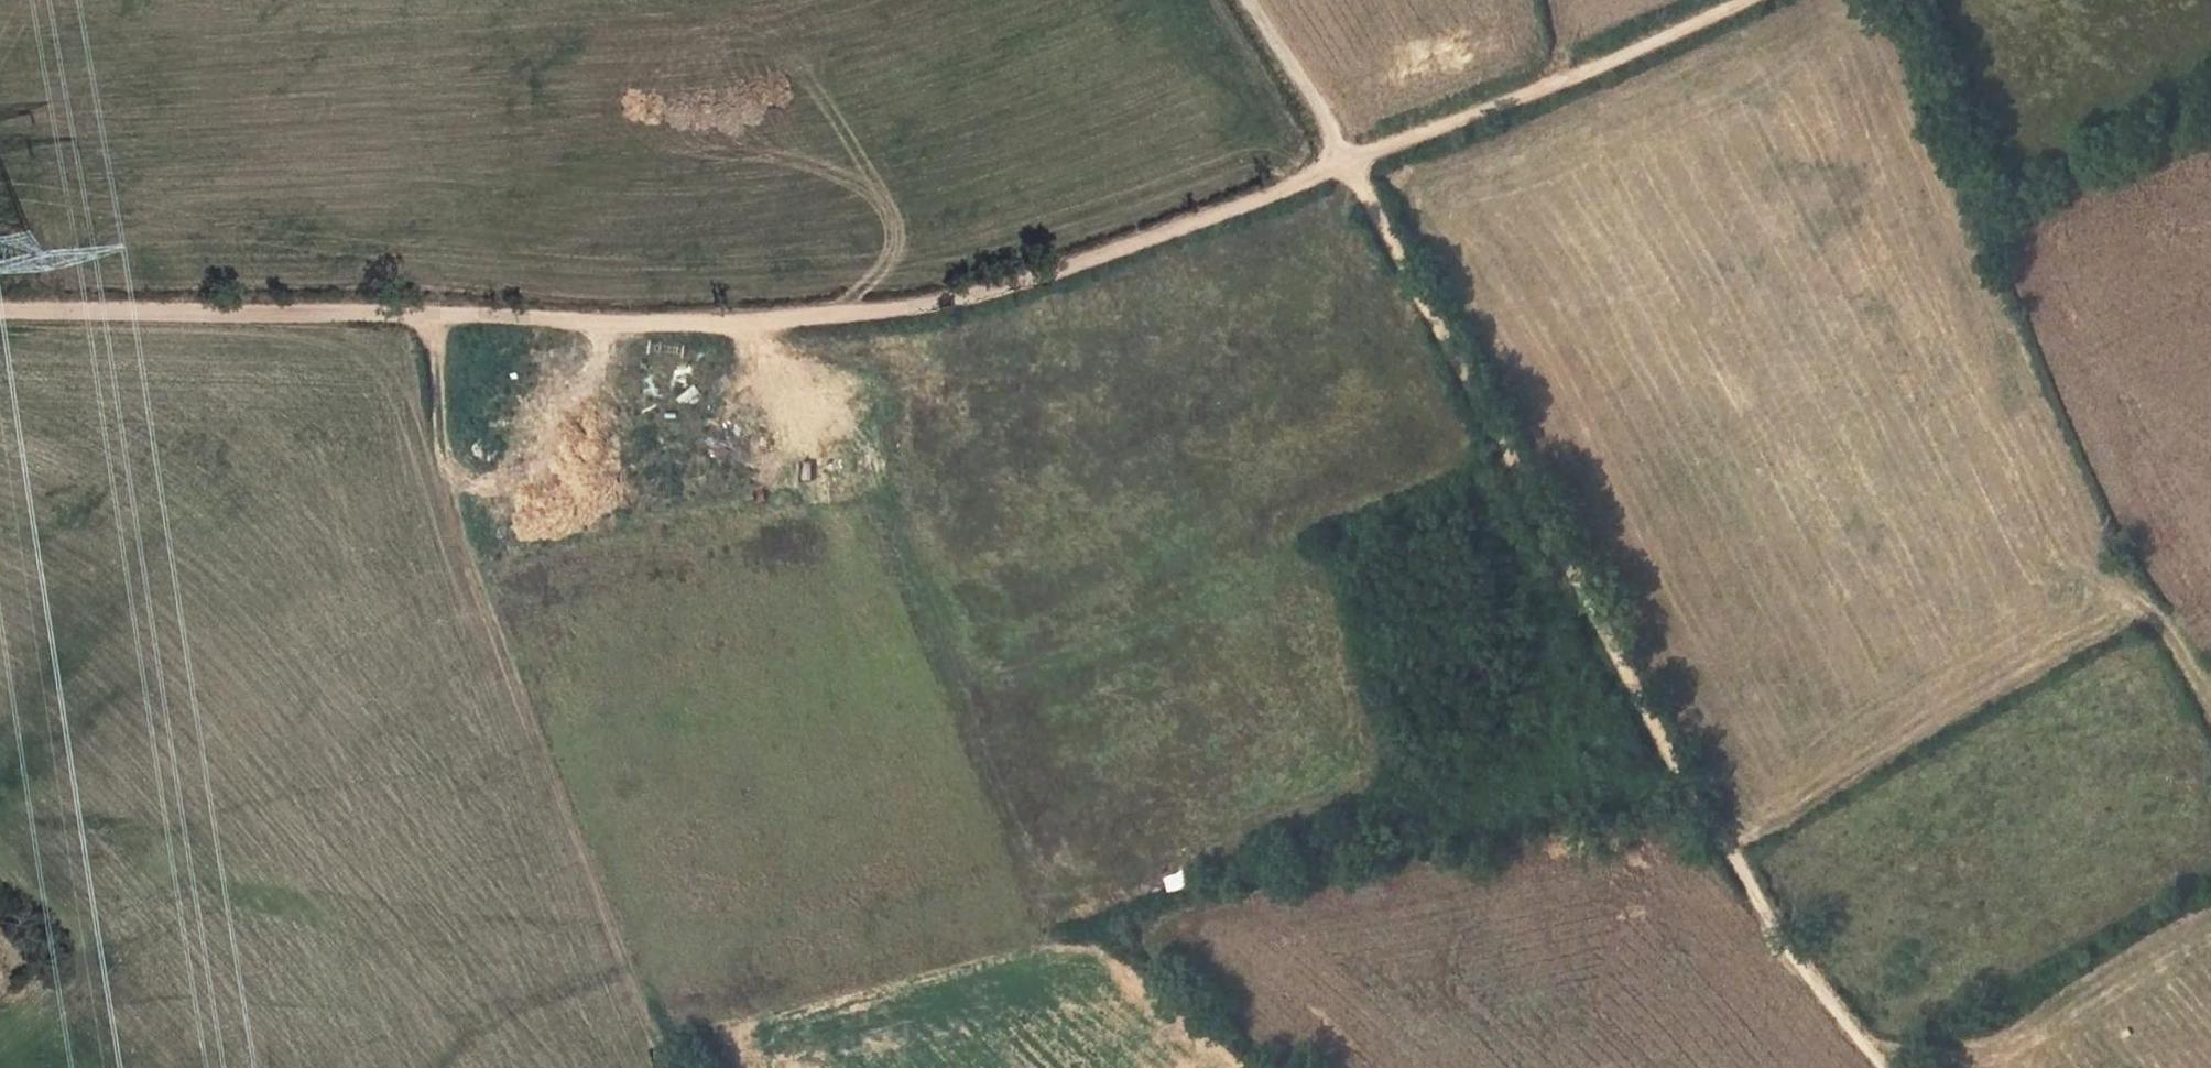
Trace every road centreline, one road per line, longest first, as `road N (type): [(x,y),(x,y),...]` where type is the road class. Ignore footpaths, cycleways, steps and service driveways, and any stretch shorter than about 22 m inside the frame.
road 1 (track): [(1343,161),(1728,855),(1883,1067)]
road 2 (track): [(1028,284),(964,302),(758,327),(0,312)]
road 3 (track): [(434,317),(459,532),(667,1067)]
road 4 (track): [(1343,161),(1721,0)]
road 5 (track): [(1028,284),(1343,161)]
road 6 (track): [(1249,0),(1320,107),(1343,161)]

